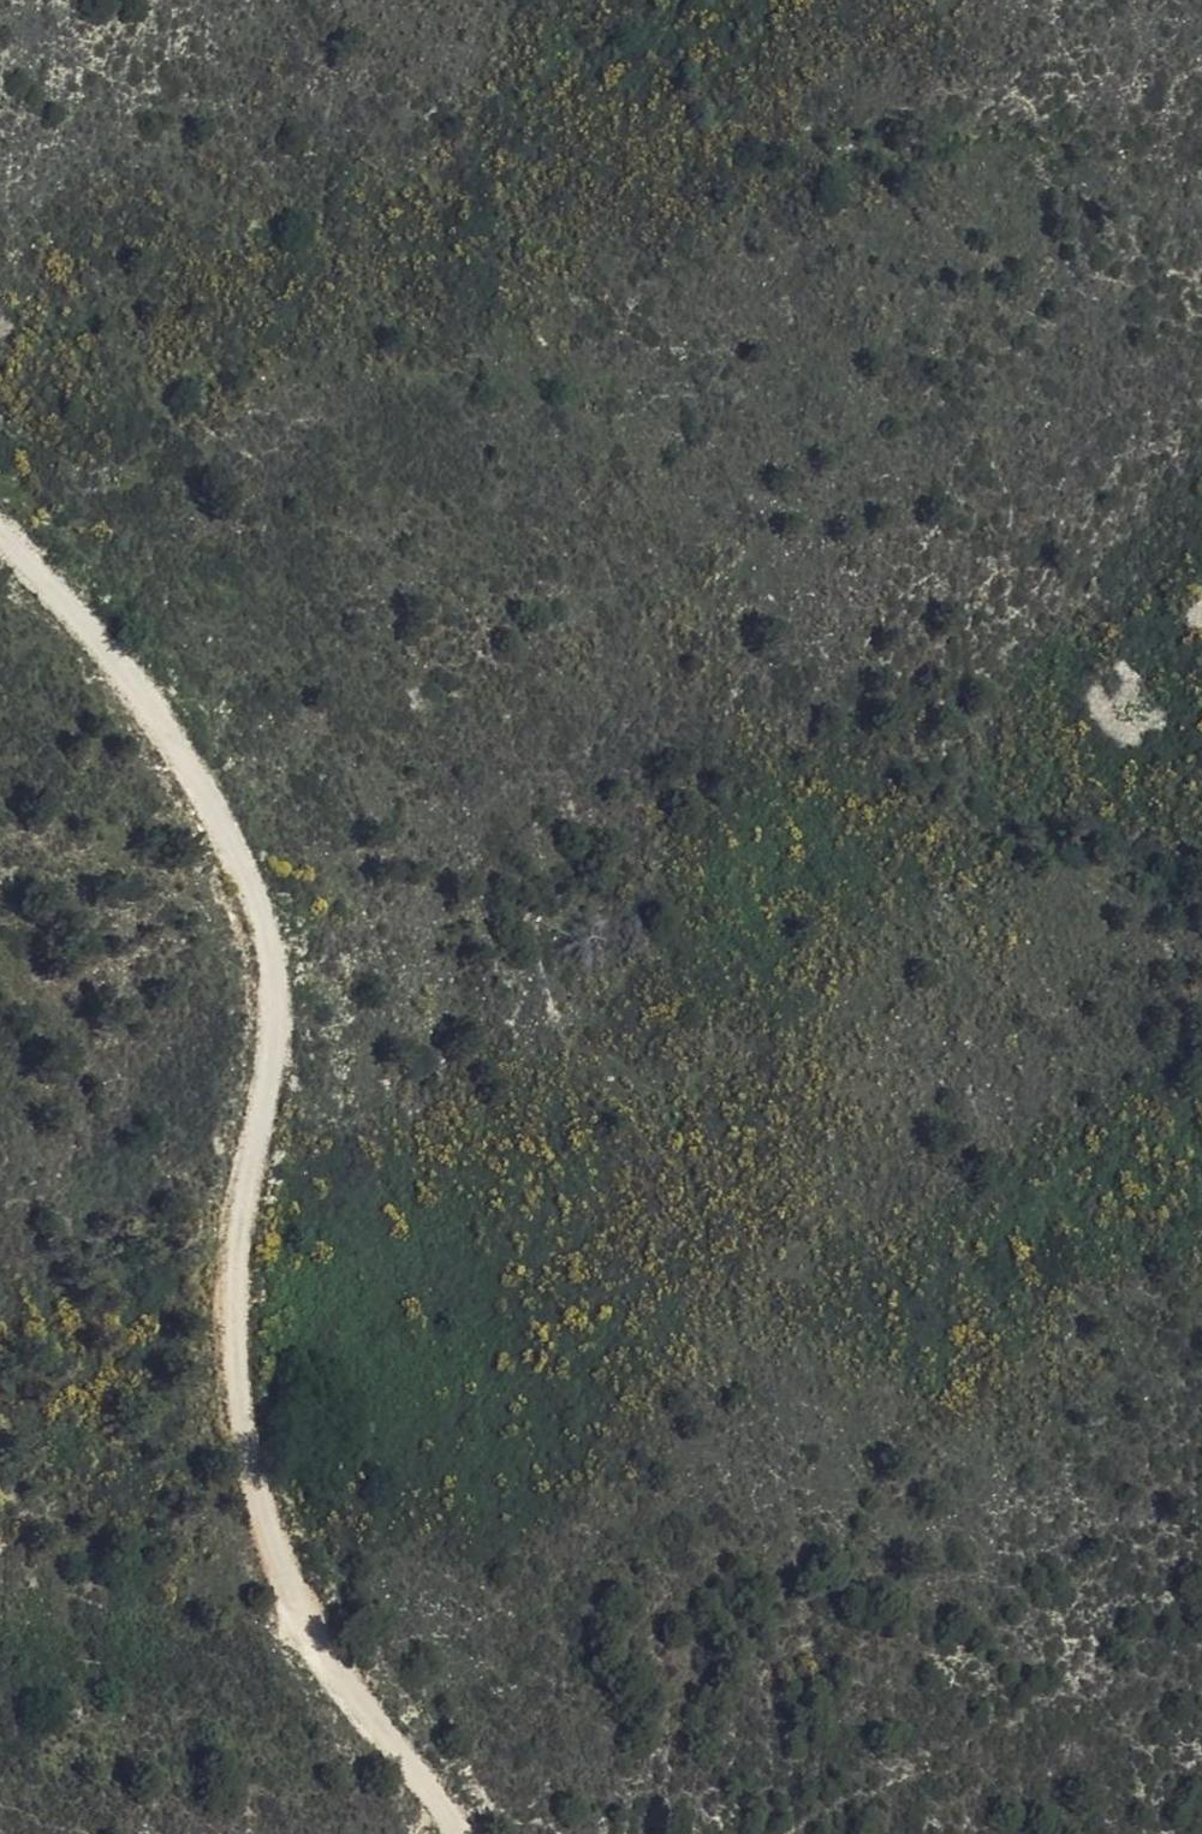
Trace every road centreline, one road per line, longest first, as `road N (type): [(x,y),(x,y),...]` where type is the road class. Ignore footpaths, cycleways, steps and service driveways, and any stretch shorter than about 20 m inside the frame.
road 1 (track): [(0,529),(165,717),(231,833),(275,955),(273,1082),(243,1225),(237,1380),(255,1487),(290,1591),(460,1833)]

